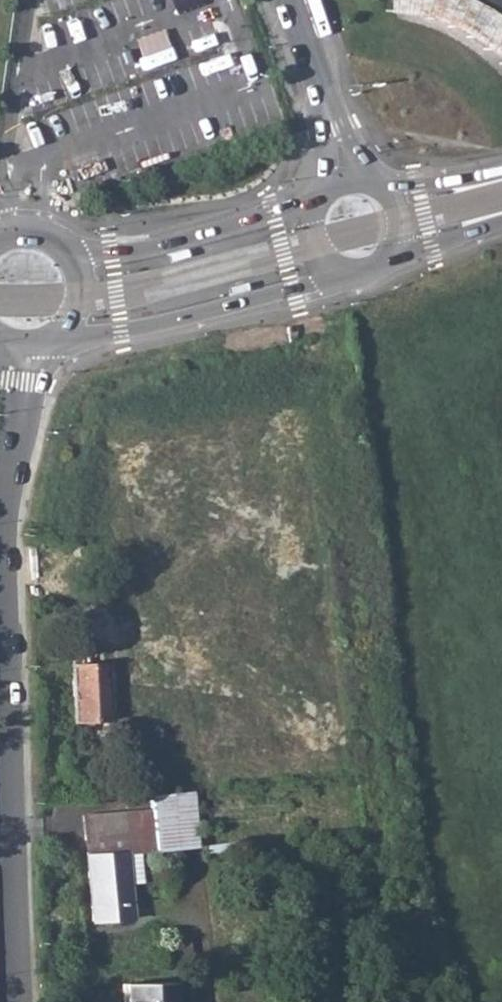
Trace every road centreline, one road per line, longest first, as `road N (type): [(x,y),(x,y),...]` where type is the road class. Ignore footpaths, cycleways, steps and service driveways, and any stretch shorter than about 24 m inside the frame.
road 1 (tertiary): [(16,1001),(0,572)]
road 2 (tertiary): [(79,301),(311,243)]
road 3 (residential): [(343,178),(335,127),(290,0)]
road 4 (tertiary): [(0,514),(27,342)]
road 5 (tertiary): [(79,301),(78,273),(63,249),(39,236),(0,242)]
road 6 (tertiary): [(311,243),(330,263),(358,268),(391,247),(397,221)]

